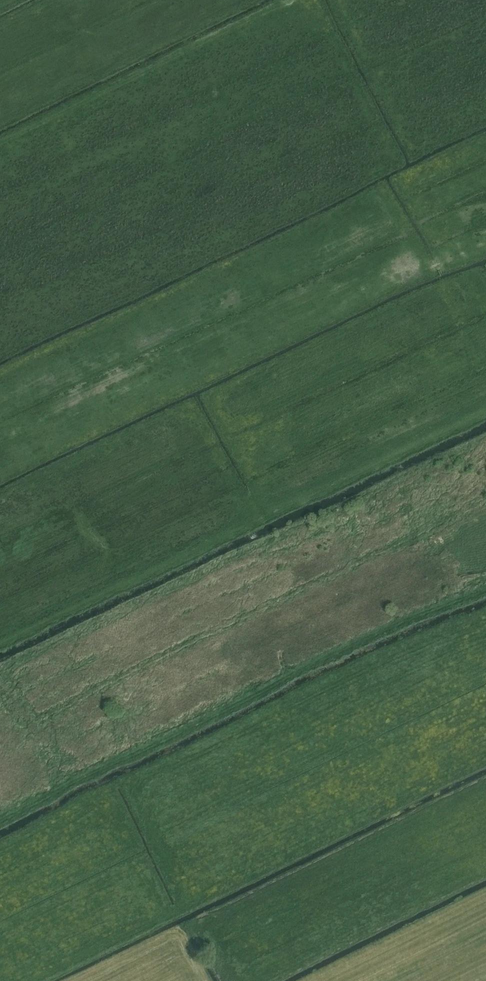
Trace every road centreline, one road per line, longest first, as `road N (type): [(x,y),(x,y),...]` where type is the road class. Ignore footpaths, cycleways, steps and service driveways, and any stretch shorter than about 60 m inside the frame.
road 1 (track): [(0,821),(267,687),(485,589)]

